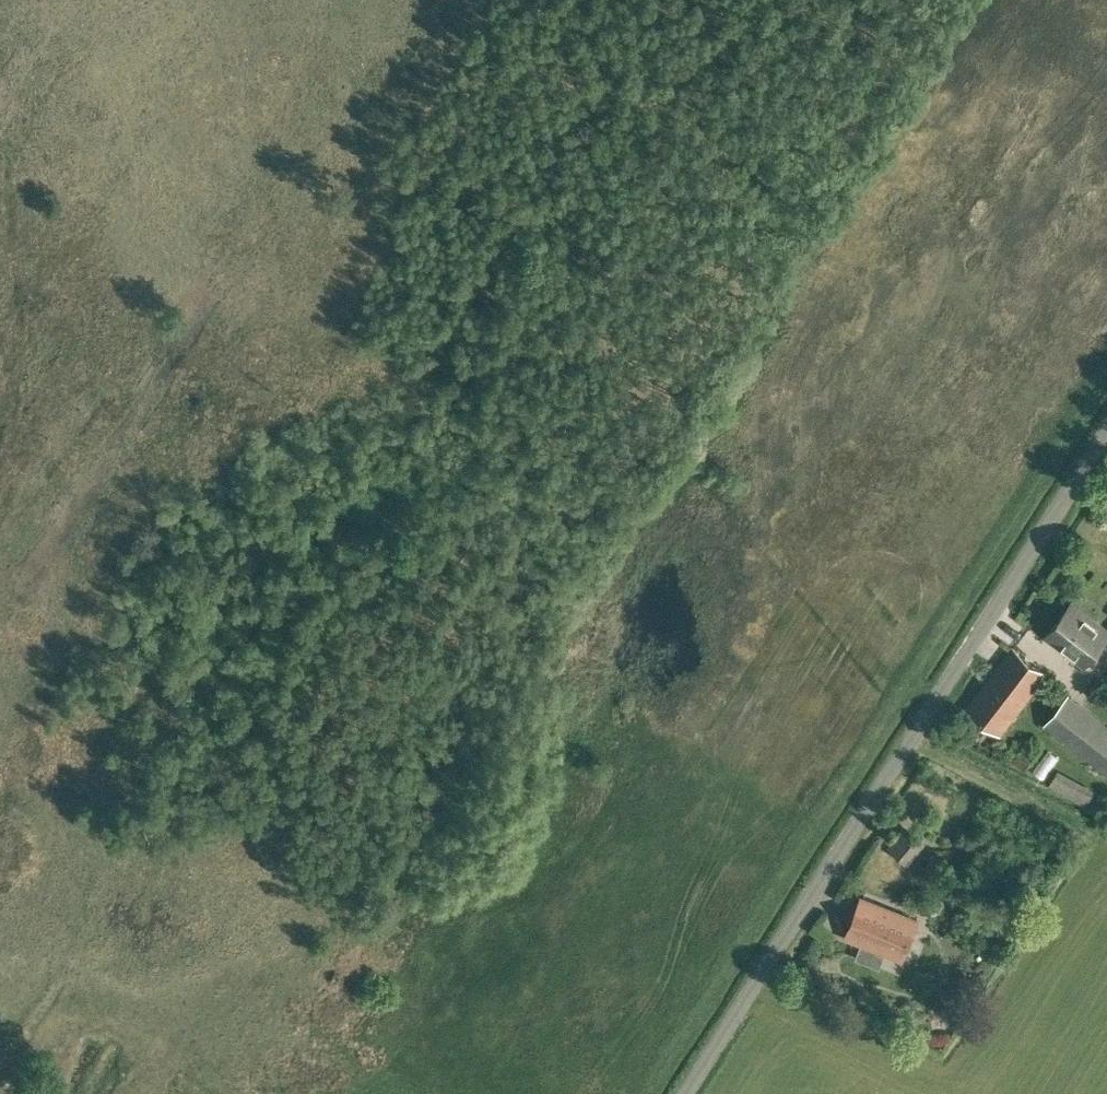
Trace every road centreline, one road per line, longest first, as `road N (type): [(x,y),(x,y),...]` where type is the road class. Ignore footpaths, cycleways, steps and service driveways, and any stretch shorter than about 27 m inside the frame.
road 1 (unclassified): [(688,1093),(1106,433)]

